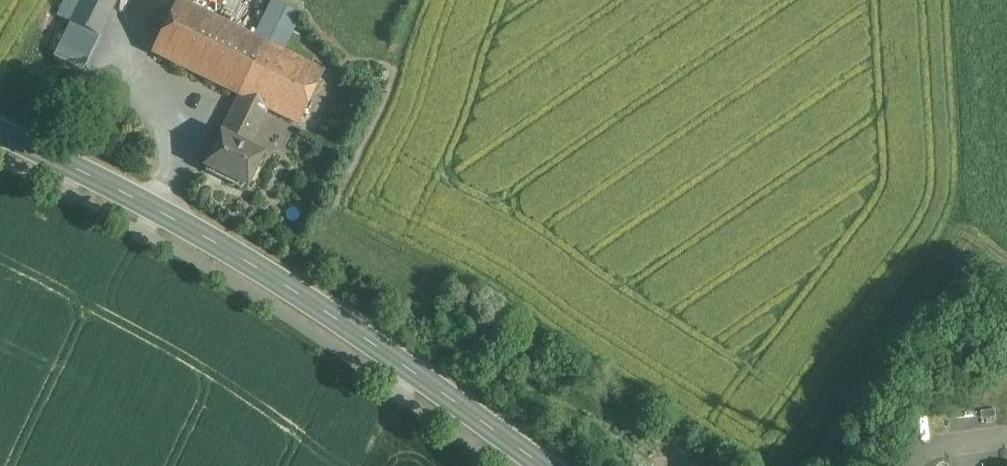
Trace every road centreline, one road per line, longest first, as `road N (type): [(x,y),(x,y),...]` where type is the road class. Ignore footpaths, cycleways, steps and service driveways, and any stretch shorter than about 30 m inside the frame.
road 1 (secondary): [(544,465),(289,287),(0,133)]

